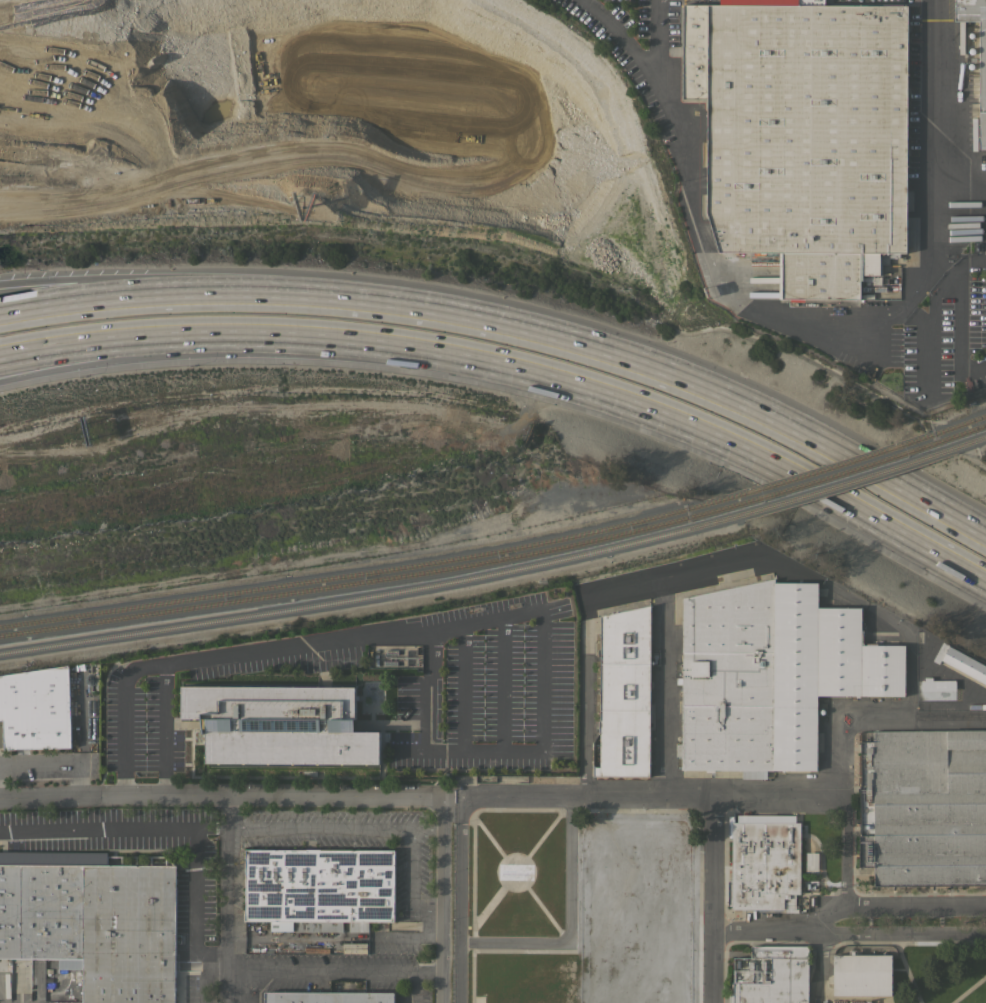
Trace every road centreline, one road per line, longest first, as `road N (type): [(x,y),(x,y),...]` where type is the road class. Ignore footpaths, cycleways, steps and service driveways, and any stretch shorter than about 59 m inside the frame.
road 1 (motorway): [(113,342),(338,342),(514,372),(600,396),(774,467),(985,586)]
road 2 (motorway): [(985,532),(810,433),(594,344),(381,299),(220,286)]
road 3 (residential): [(460,1002),(462,795),(715,795),(712,926)]
road 4 (residential): [(985,934),(712,926)]
road 5 (tertiary): [(933,240),(934,0)]
road 6 (motorway): [(220,286),(0,311)]
road 7 (motorway): [(220,286),(0,286)]
road 8 (residential): [(844,796),(715,795)]

